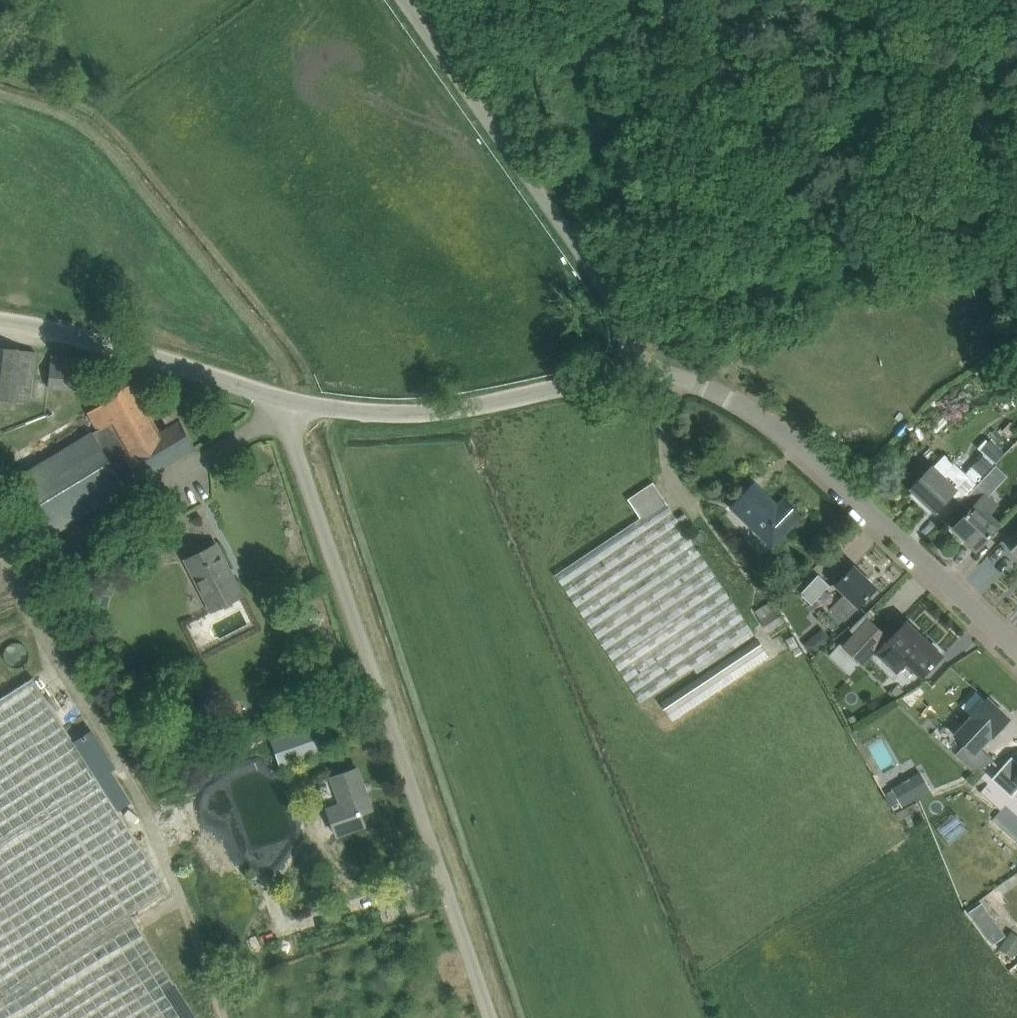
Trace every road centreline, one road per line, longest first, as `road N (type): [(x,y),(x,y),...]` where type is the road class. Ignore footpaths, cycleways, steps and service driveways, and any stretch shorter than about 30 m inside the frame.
road 1 (unclassified): [(490,1017),(281,398)]
road 2 (unclassified): [(1016,646),(775,426),(696,381),(635,372)]
road 3 (unclassified): [(635,372),(628,324),(406,0)]
road 4 (unclassified): [(281,398),(434,411),(635,372)]
road 5 (unclassified): [(281,398),(0,319)]

